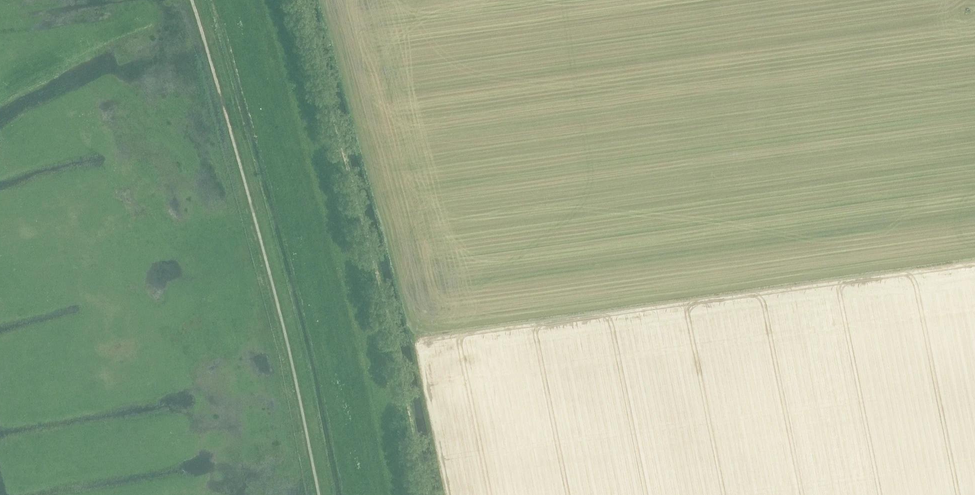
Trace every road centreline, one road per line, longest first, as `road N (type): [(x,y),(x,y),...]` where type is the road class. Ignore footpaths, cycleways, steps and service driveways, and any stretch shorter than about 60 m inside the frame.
road 1 (track): [(293,0),(418,494)]

